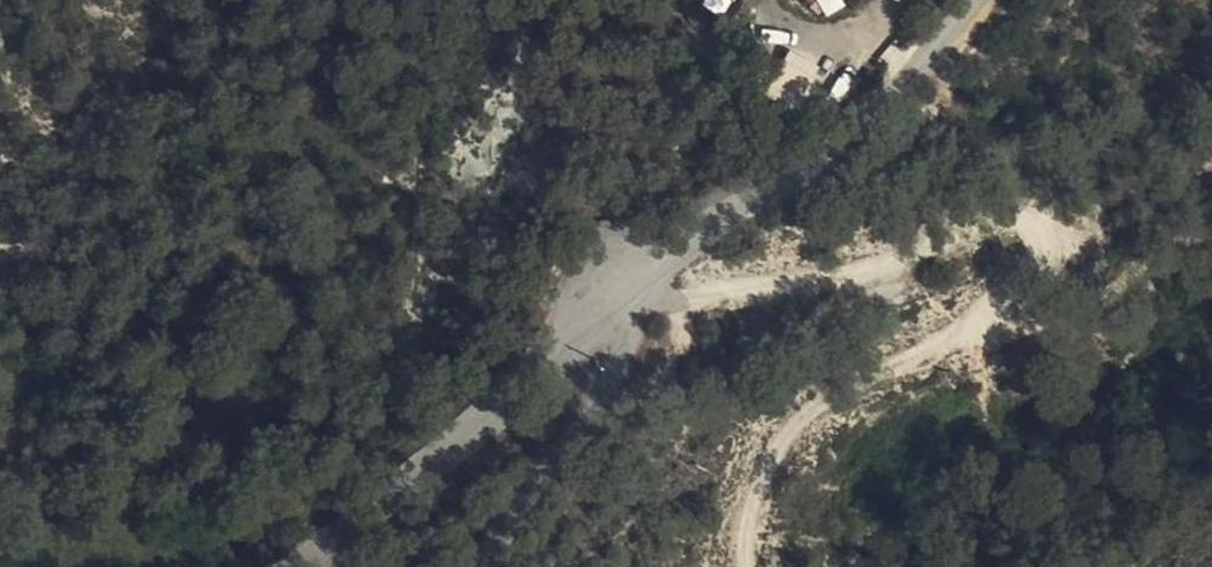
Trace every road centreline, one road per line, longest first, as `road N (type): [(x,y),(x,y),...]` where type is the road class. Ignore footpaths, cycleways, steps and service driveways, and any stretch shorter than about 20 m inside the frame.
road 1 (track): [(640,277),(684,295),(739,294),(897,265),(1001,222),(1030,222),(1043,240),(1035,268),(917,363),(807,411),(740,530),(742,566)]
road 2 (unclassified): [(957,0),(865,111),(607,308)]
road 3 (unclassified): [(607,308),(530,366),(384,513),(279,566)]
road 4 (residential): [(607,308),(615,365),(485,566)]

